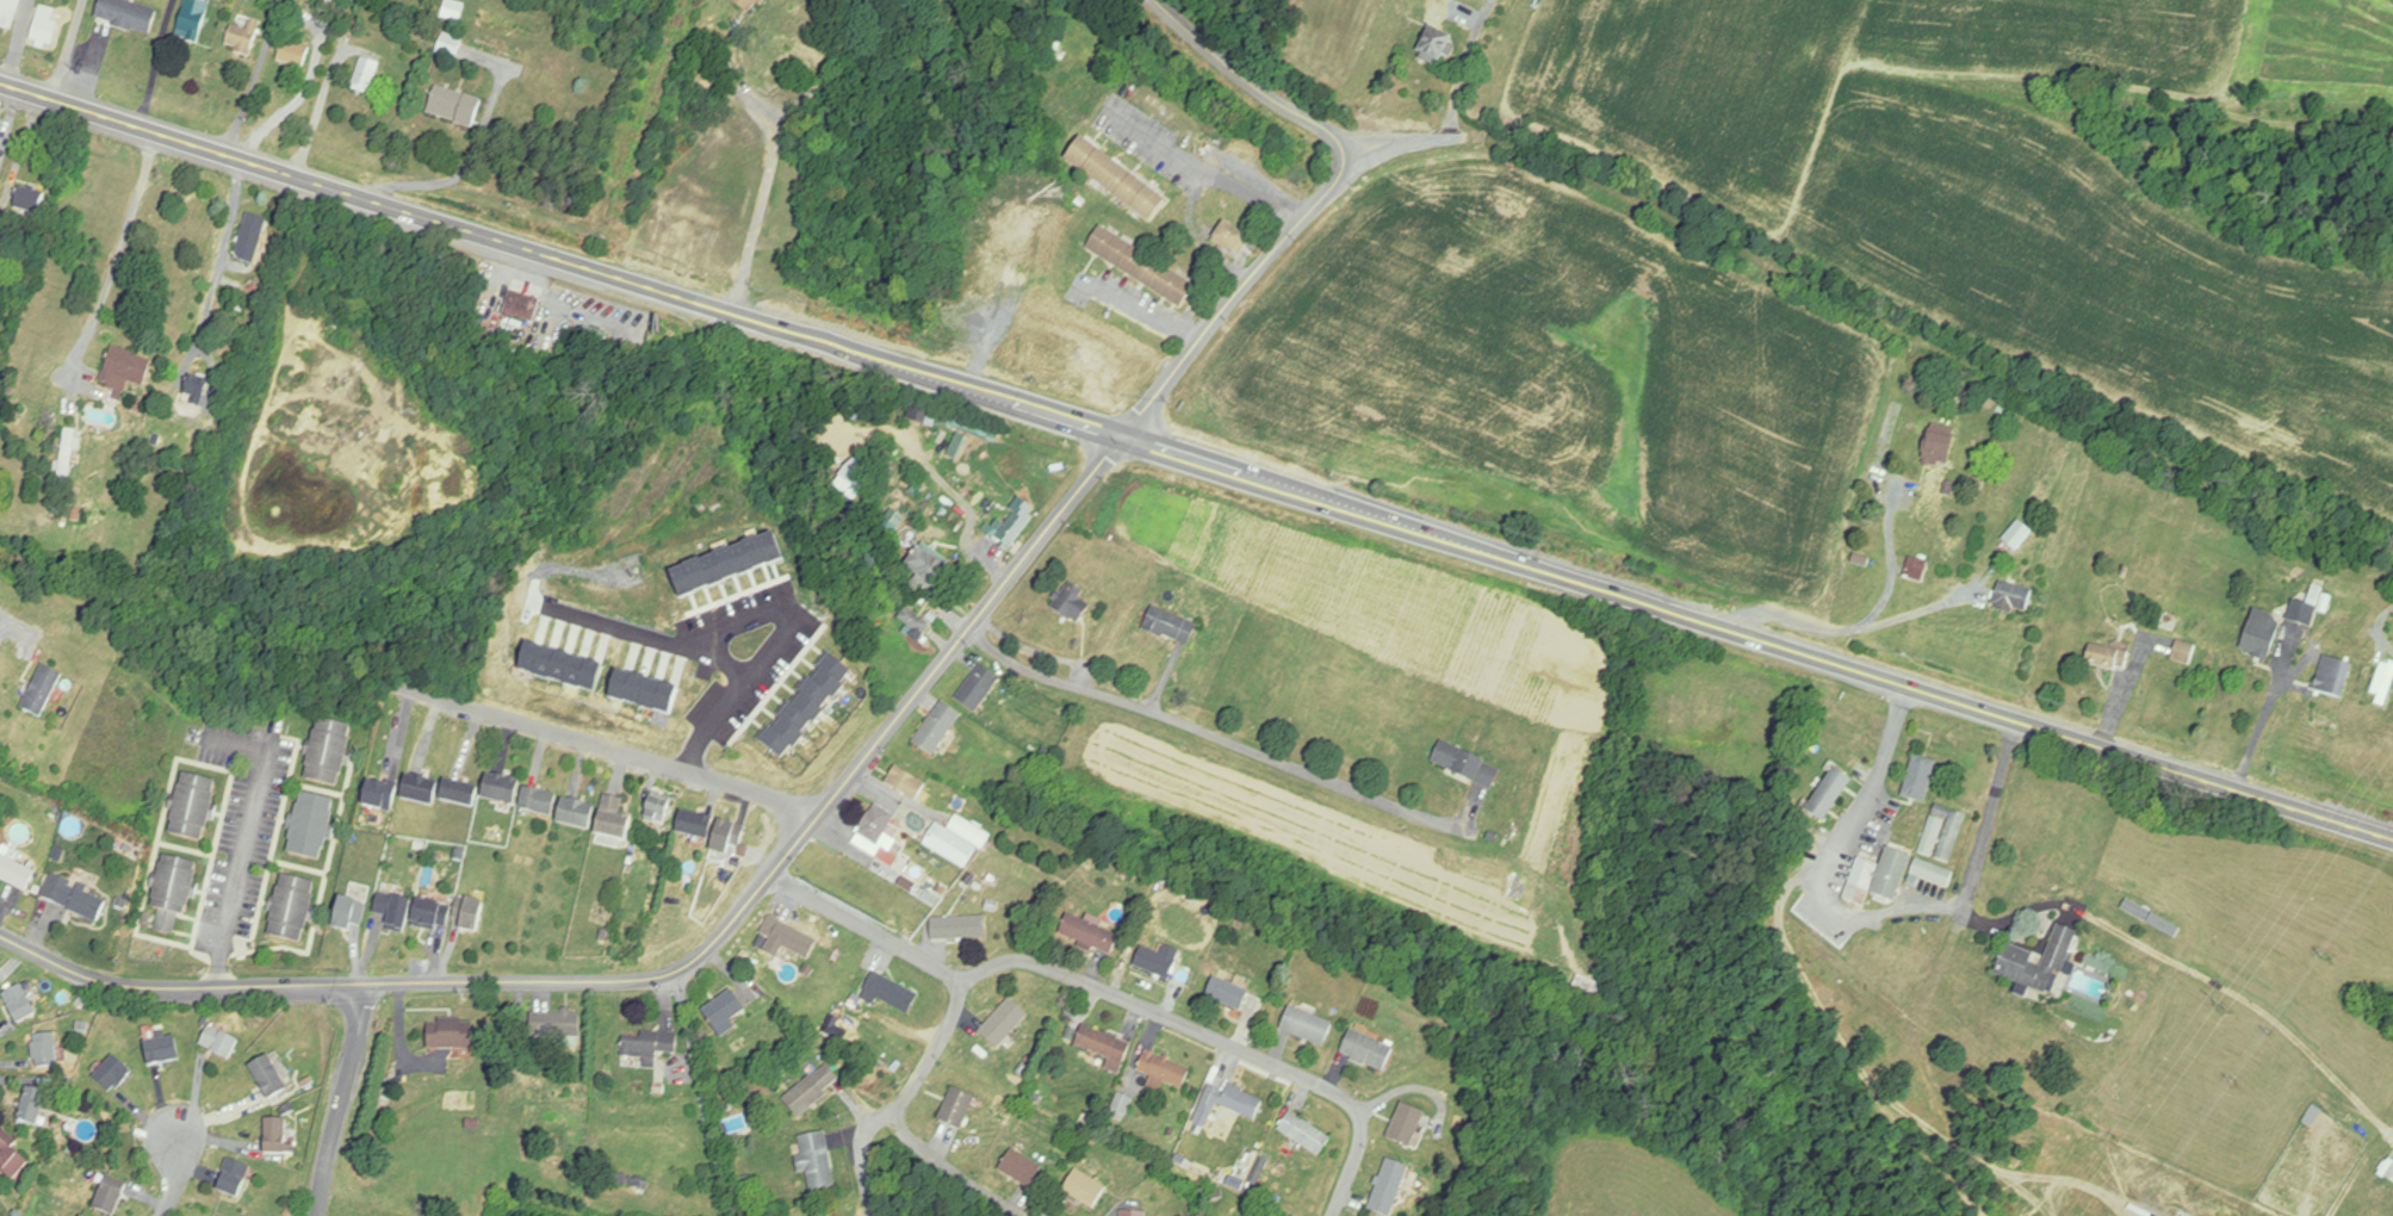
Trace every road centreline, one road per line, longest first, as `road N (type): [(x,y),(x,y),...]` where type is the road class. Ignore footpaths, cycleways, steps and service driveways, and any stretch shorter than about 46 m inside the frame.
road 1 (secondary): [(2392,840),(0,83)]
road 2 (residential): [(1122,436),(771,876),(703,955),(678,972),(625,980),(159,988),(89,979),(0,934)]
road 3 (tertiary): [(1122,436),(1334,187),(1347,161),(1333,132),(1244,79),(1158,0)]
road 4 (residential): [(963,980),(999,964),(1040,963),(1337,1092),(1365,1122),(1337,1215)]
road 5 (residential): [(824,812),(404,684)]
road 6 (residential): [(971,629),(1033,672),(1180,720),(1366,795)]
road 7 (residential): [(361,986),(359,1051),(326,1162),(319,1215)]
road 8 (residential): [(1302,222),(1106,112)]
road 9 (residential): [(771,876),(963,980)]
road 10 (residential): [(889,1113),(919,1143),(1027,1215)]
road 11 (residential): [(963,980),(907,1097),(889,1113)]
road 12 (residential): [(1199,343),(1079,278)]

